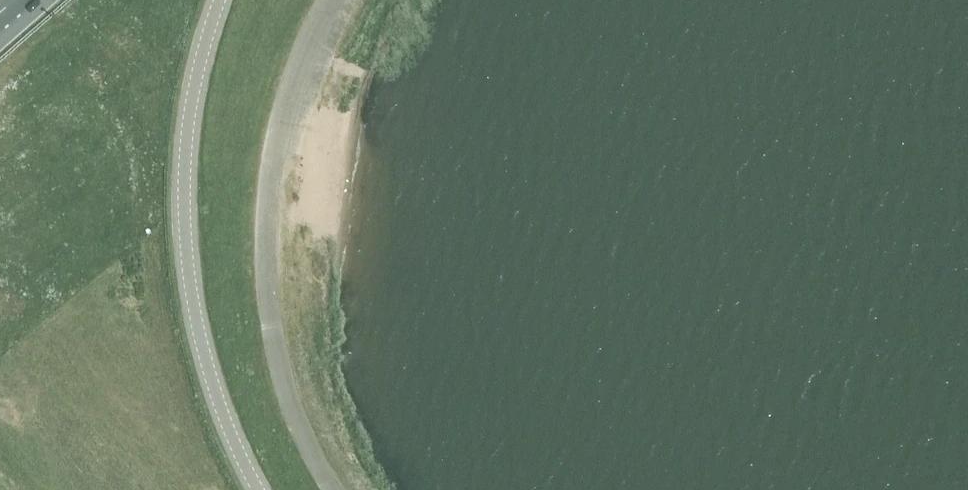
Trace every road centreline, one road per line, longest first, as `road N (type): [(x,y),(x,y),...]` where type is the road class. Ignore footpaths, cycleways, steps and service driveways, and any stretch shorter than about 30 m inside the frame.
road 1 (unclassified): [(258,489),(206,369),(186,266),(187,121),(218,0)]

